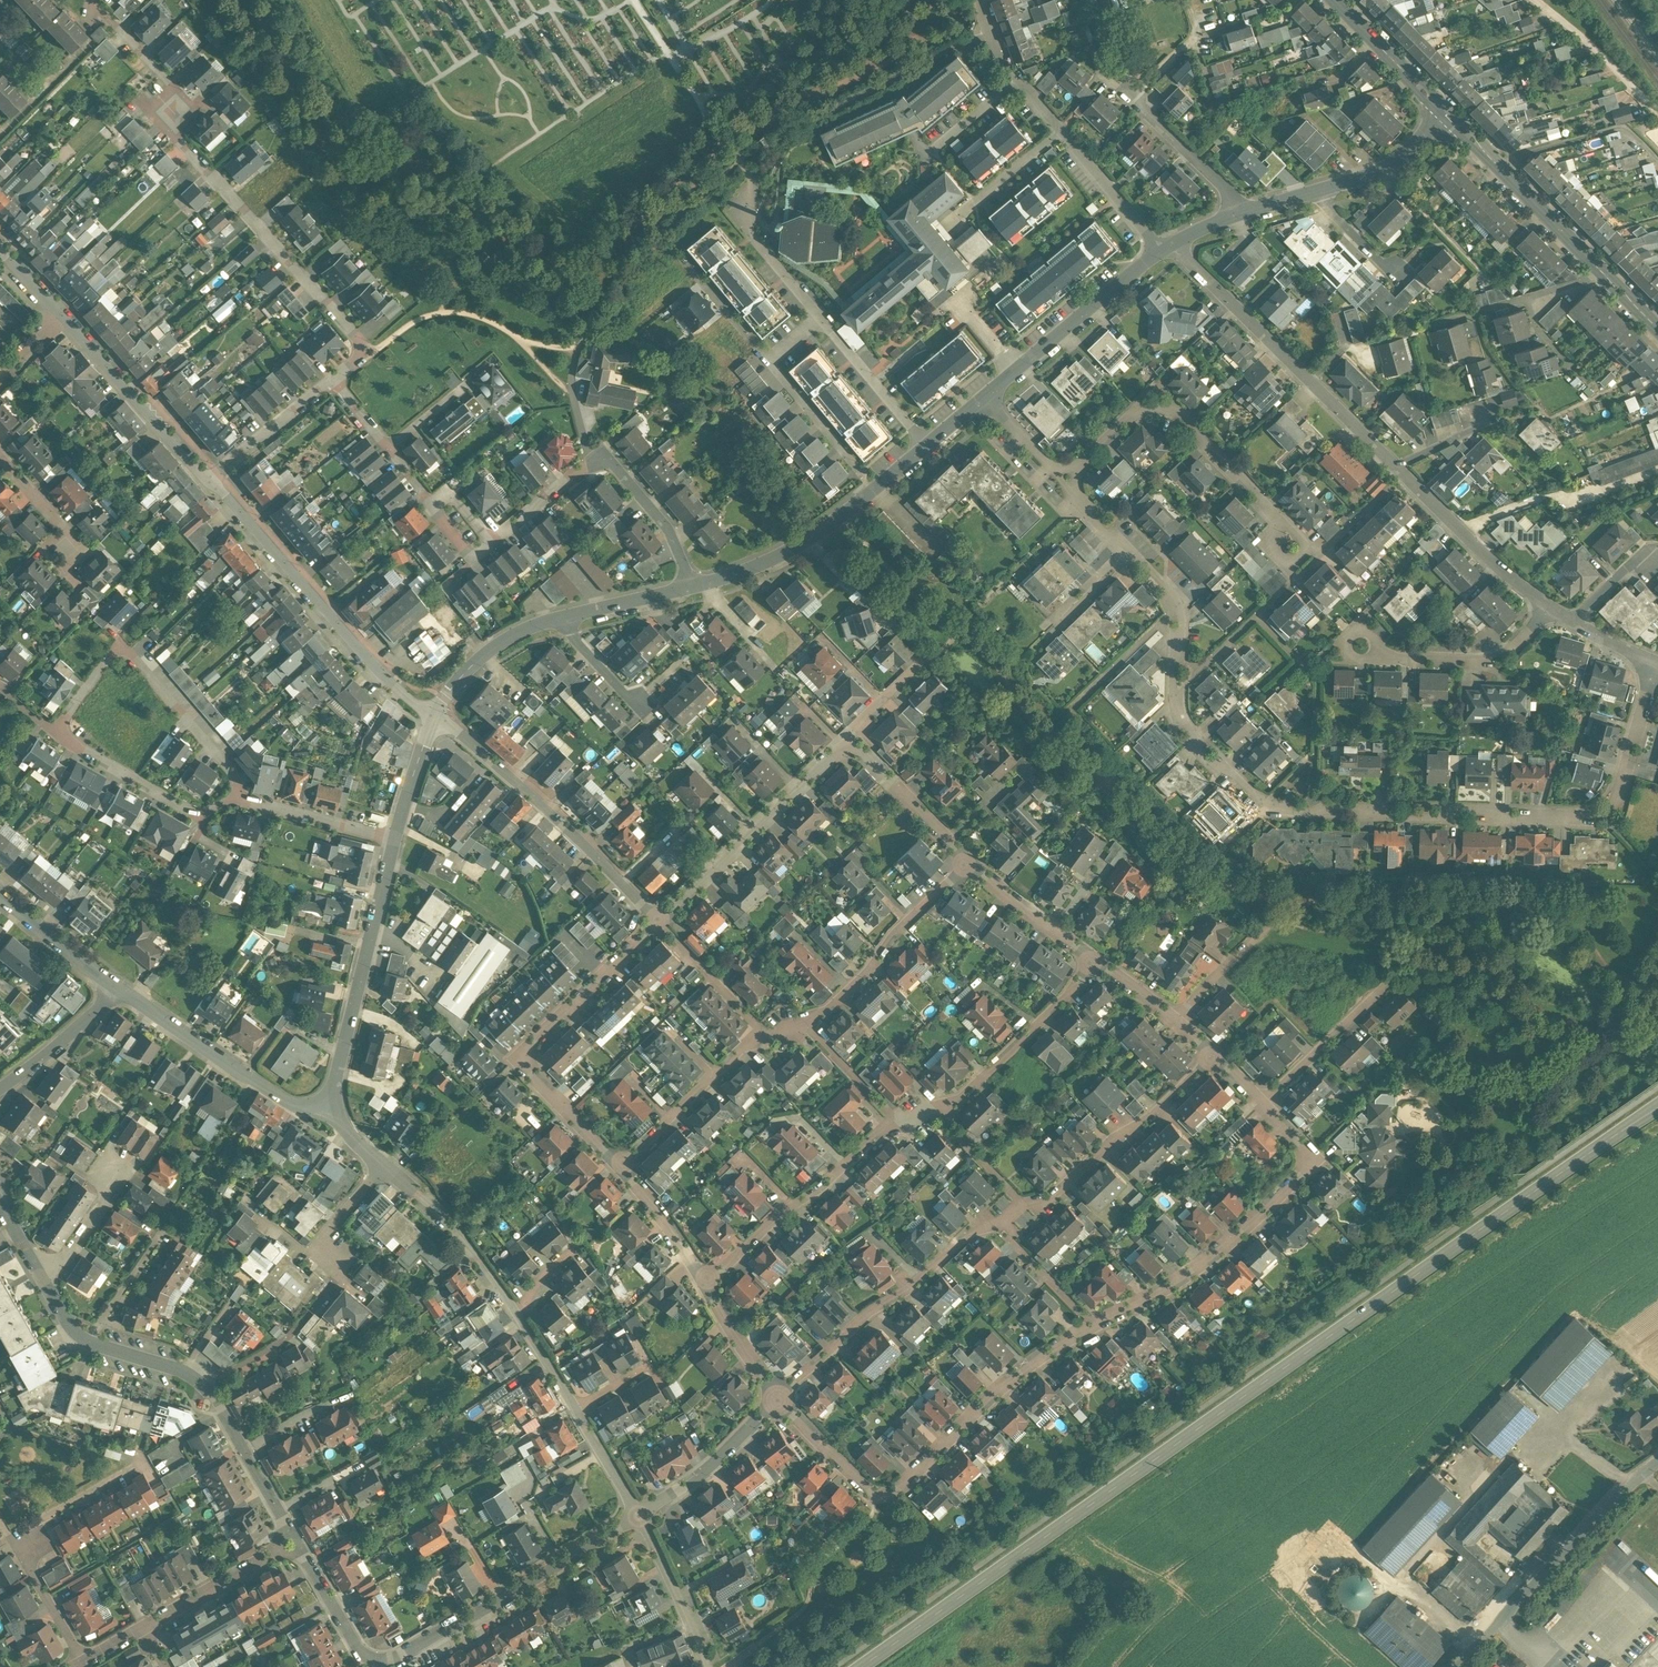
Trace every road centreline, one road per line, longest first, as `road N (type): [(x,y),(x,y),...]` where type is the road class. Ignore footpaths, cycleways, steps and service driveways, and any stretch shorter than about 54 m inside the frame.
road 1 (secondary): [(860,1666),(1657,1106)]
road 2 (residential): [(1655,661),(1621,786),(1603,812),(1266,805),(1187,730),(1178,699),(1178,616),(1167,588),(1063,485)]
road 3 (residential): [(236,798),(195,813),(64,738),(65,719),(110,657),(130,653),(232,773)]
road 4 (residential): [(335,378),(357,359),(359,341),(176,138),(161,73),(117,25)]
road 5 (residential): [(966,862),(841,737),(841,750),(658,922)]
road 6 (residential): [(380,1165),(466,1244),(639,1513)]
road 7 (residential): [(777,1396),(882,1503),(1014,1378),(1095,1326)]
road 8 (residential): [(1095,1326),(1212,1259),(1318,1157),(1262,1102)]
road 9 (residential): [(658,922),(517,1058),(619,1166)]
road 10 (residential): [(1289,547),(1275,518),(1156,393),(1063,485)]
road 11 (residential): [(431,713),(396,690),(210,479)]
road 12 (residential): [(1170,246),(1148,233),(1001,55),(980,0)]
road 13 (residential): [(295,1541),(209,1386),(193,1373),(86,1342)]
road 14 (residential): [(639,1513),(375,1666)]
road 15 (residential): [(1007,1216),(987,1218),(777,1396)]
road 16 (residential): [(646,909),(431,713)]
road 17 (residential): [(1657,1463),(1460,1666)]
road 18 (residential): [(330,1105),(395,841)]
road 19 (residential): [(1552,609),(1358,430)]
road 20 (residential): [(1358,430),(1170,246)]
road 21 (residential): [(896,1120),(703,1283)]
road 22 (residential): [(1215,1054),(1152,1117),(1114,1137),(1056,1190),(1021,1202)]
road 23 (residential): [(981,401),(1170,246)]
road 24 (residential): [(122,993),(294,1106),(330,1105)]
road 25 (residential): [(966,862),(870,969),(807,1025)]
road 26 (residential): [(1445,112),(1603,271)]
road 27 (residential): [(210,479),(63,316)]
road 28 (residential): [(1092,957),(1068,994),(941,1114)]
road 29 (residential): [(1552,609),(1495,657),(1407,657),(1357,638)]
road 30 (residential): [(692,590),(816,538),(874,489)]
road 31 (residential): [(762,1027),(619,1166)]
road 32 (residential): [(1262,1102),(1397,973)]
road 33 (residential): [(777,1396),(709,1468),(639,1513)]
road 34 (residential): [(1123,88),(1249,211)]
road 35 (residential): [(295,1541),(144,1627)]
road 36 (residential): [(639,1513),(707,1666)]
road 37 (residential): [(692,590),(668,524),(601,454)]
road 38 (residential): [(926,447),(820,319)]
road 39 (residential): [(874,489),(769,361)]
road 40 (residential): [(395,841),(236,798)]
road 41 (residential): [(431,713),(482,651),(557,618)]
road 42 (residential): [(478,558),(601,454)]
road 43 (residential): [(210,479),(335,378)]
road 44 (residential): [(820,319),(741,219),(748,187)]
road 45 (residential): [(1312,192),(1385,168),(1445,112)]
road 46 (residential): [(1092,957),(966,862)]
road 47 (residential): [(0,894),(122,993)]
road 48 (residential): [(0,1092),(122,993)]
road 49 (residential): [(1335,0),(1445,112)]
road 50 (residential): [(1215,1054),(1092,957)]
road 51 (residential): [(38,1270),(72,1251),(124,1173),(108,1164)]
road 52 (residential): [(762,1027),(658,922)]
road 53 (residential): [(372,1666),(295,1541)]
road 54 (residential): [(1095,1326),(1004,1228),(1007,1216)]
road 55 (residential): [(619,1166),(703,1283)]
road 56 (residential): [(390,448),(478,558)]
road 57 (residential): [(557,618),(692,590)]
road 58 (residential): [(769,361),(682,256)]
road 59 (residential): [(703,1283),(777,1396)]
road 60 (residential): [(86,1342),(161,1231)]
road 61 (residential): [(395,841),(431,713)]
road 62 (residential): [(896,1120),(807,1025)]
road 63 (residential): [(344,1260),(319,1241),(380,1165)]
road 64 (residential): [(557,618),(624,693),(646,704)]
road 65 (residential): [(1402,275),(1312,192)]

